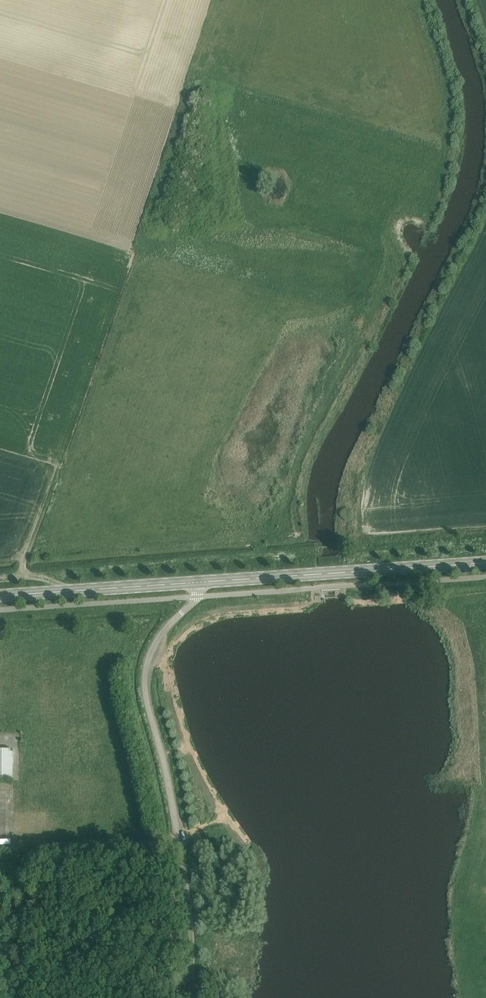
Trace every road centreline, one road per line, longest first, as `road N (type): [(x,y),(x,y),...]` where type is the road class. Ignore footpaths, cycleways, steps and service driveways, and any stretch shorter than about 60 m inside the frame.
road 1 (unclassified): [(192,997),(181,857),(145,688),(156,642),(193,602),(197,582)]
road 2 (secondary): [(485,563),(197,582)]
road 3 (secondary): [(197,582),(0,597)]

